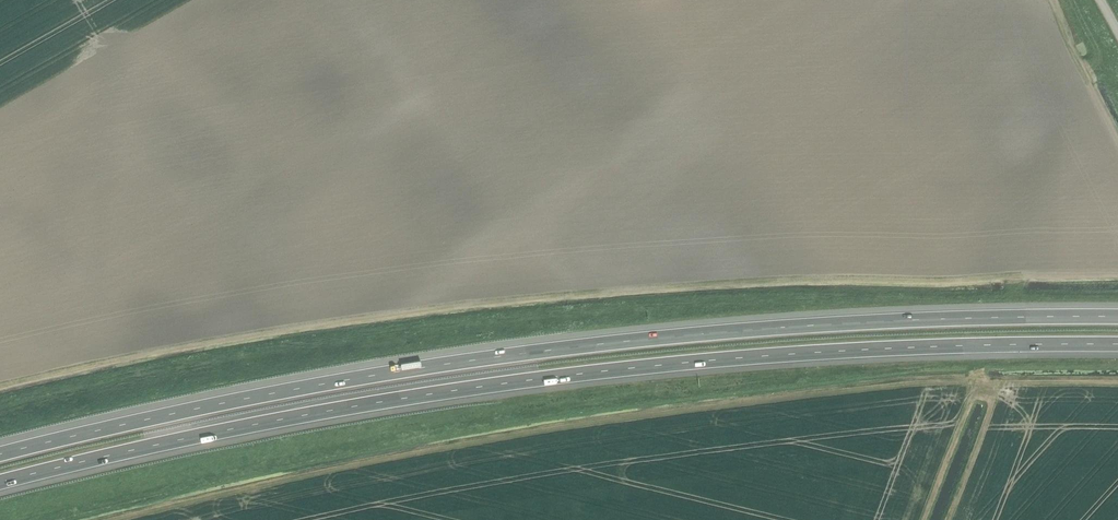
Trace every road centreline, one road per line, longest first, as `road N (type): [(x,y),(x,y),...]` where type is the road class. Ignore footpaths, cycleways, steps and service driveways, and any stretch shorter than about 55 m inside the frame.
road 1 (motorway): [(0,482),(247,426),(556,377),(851,351),(1117,344)]
road 2 (motorway): [(1117,314),(831,321),(571,343),(245,394),(0,447)]

